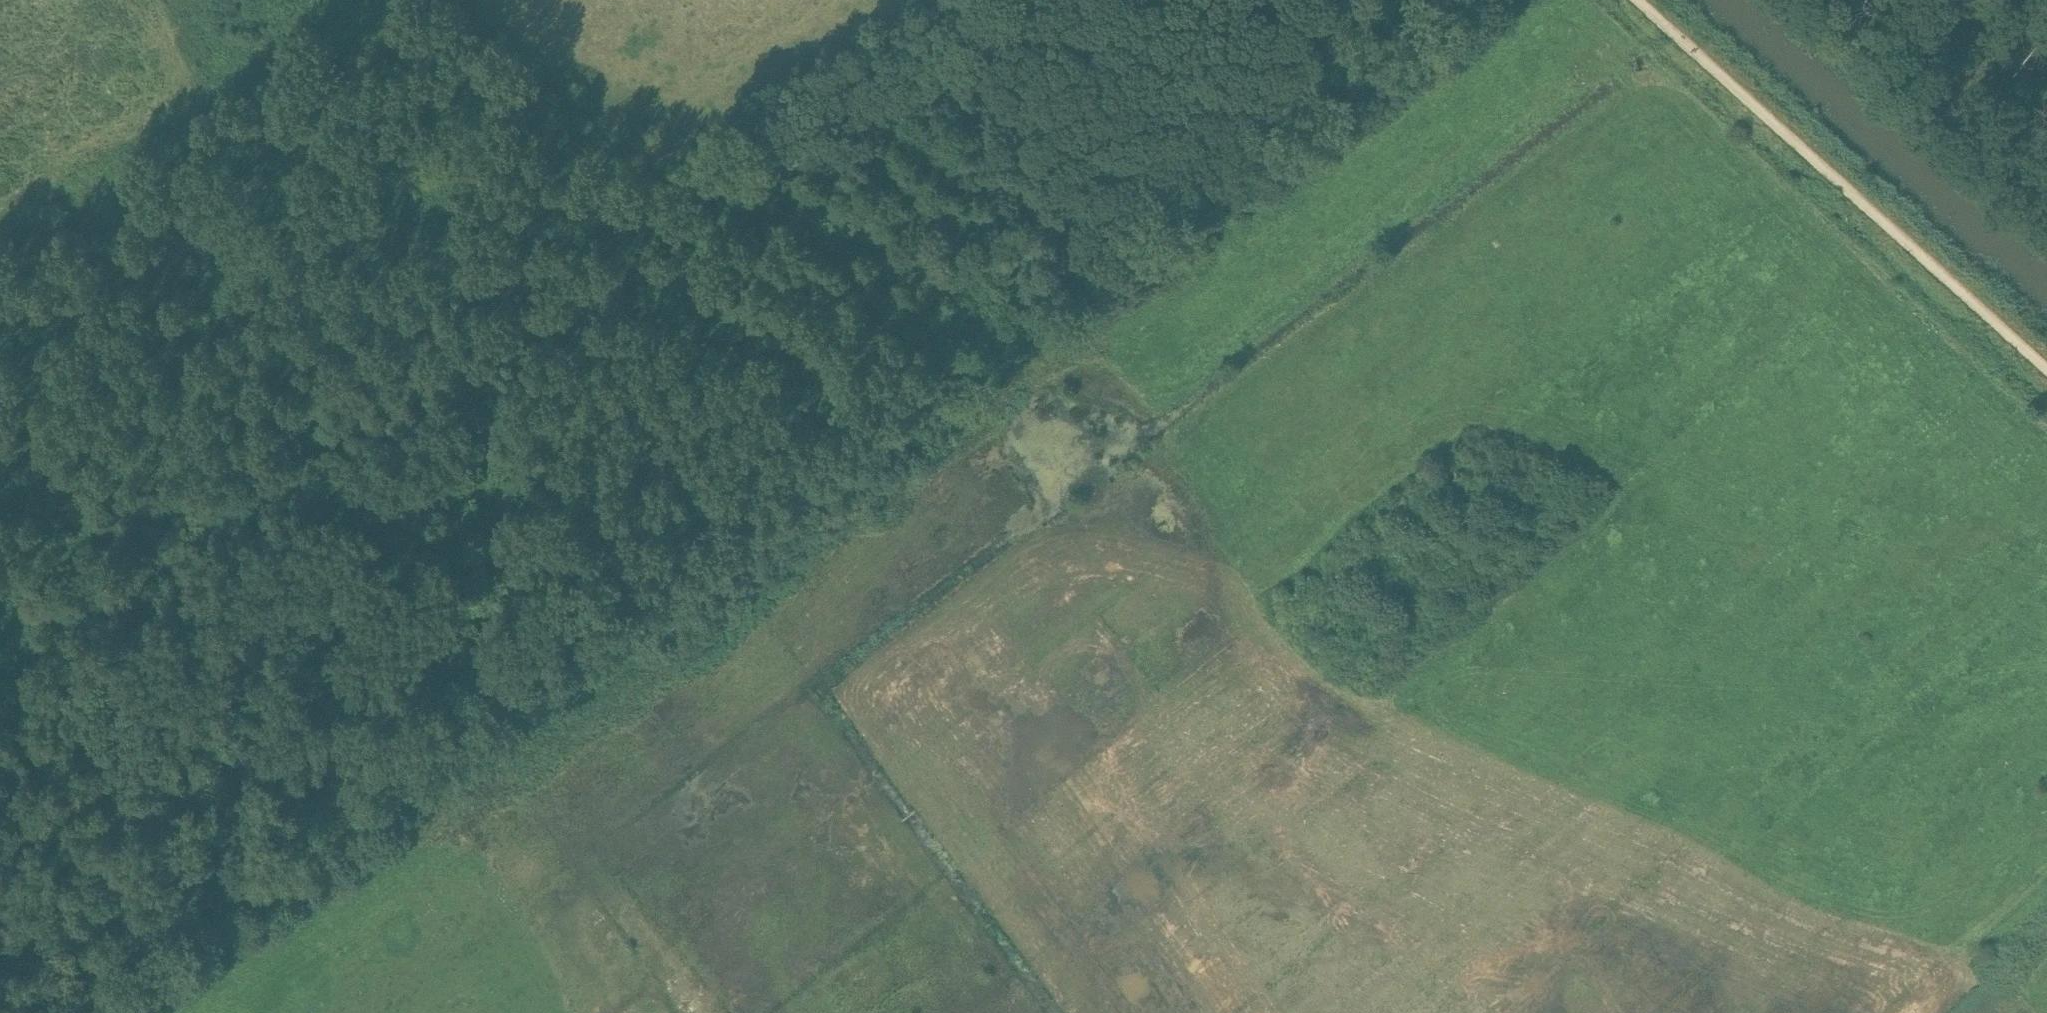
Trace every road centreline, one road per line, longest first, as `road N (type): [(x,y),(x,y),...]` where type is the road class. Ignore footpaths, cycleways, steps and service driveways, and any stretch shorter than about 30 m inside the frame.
road 1 (track): [(2046,369),(1642,0)]
road 2 (track): [(928,0),(681,168)]

